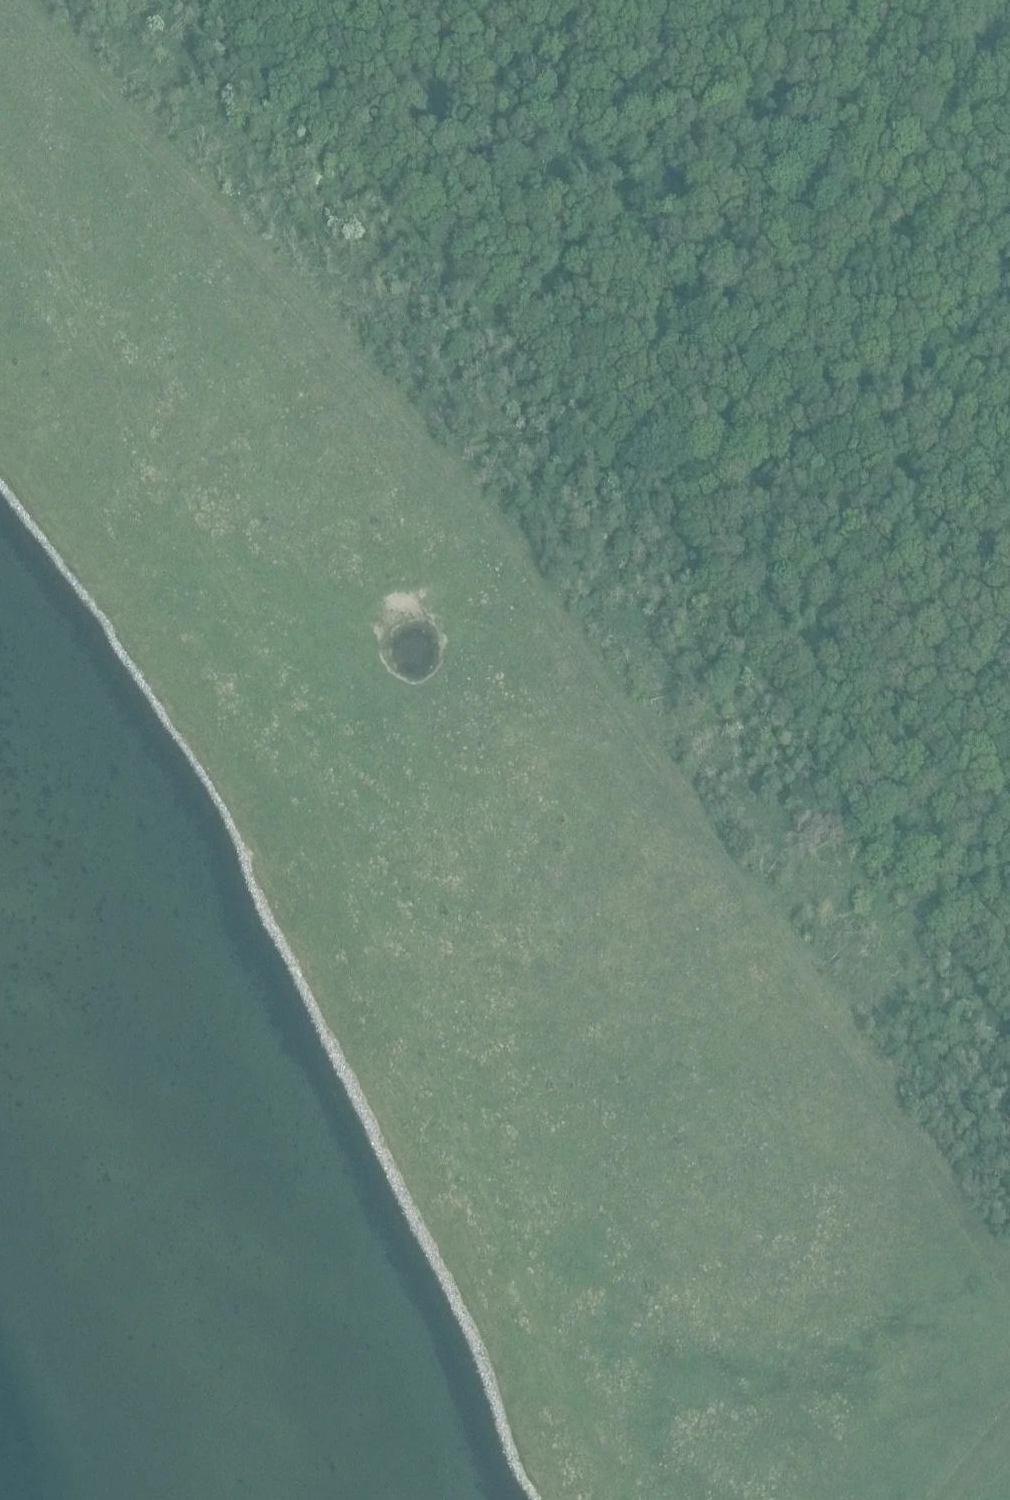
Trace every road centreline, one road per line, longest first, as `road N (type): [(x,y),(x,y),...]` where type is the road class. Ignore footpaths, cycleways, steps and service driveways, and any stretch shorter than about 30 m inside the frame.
road 1 (track): [(1009,1267),(497,509),(15,0)]

